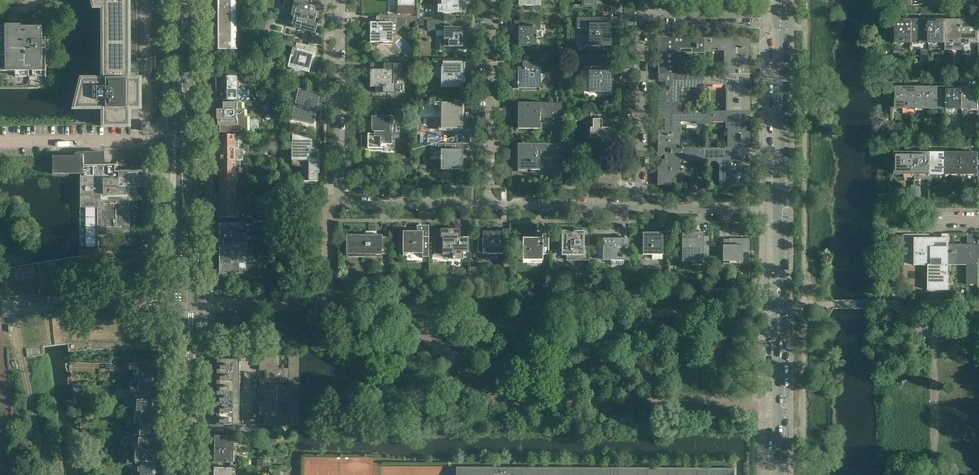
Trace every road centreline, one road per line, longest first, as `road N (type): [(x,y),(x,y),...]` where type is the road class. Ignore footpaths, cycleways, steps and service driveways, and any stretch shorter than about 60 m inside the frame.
road 1 (secondary): [(179,0),(180,474)]
road 2 (secondary): [(190,474),(191,0)]
road 3 (residential): [(490,203),(340,201),(339,0)]
road 4 (tertiary): [(780,474),(782,207)]
road 5 (residential): [(490,203),(490,0)]
road 6 (tertiary): [(782,207),(783,16)]
road 7 (residential): [(640,205),(642,16)]
road 8 (residential): [(640,205),(490,203)]
road 9 (residential): [(782,207),(640,205)]
road 10 (residential): [(642,16),(783,16)]

